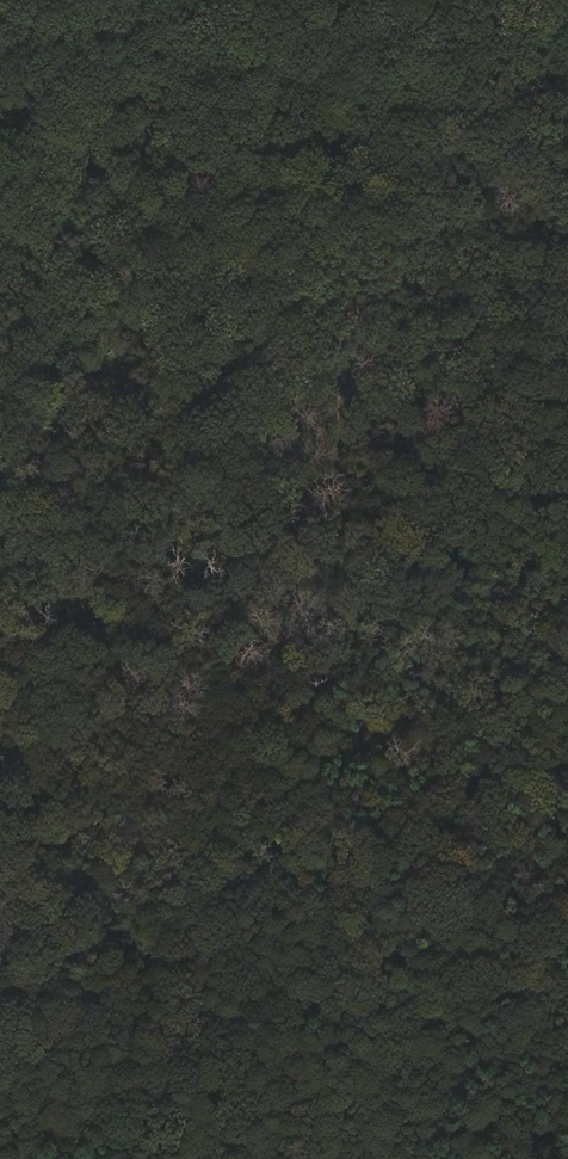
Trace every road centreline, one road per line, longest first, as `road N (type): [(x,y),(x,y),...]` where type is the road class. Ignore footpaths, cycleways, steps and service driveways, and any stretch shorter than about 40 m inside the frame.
road 1 (track): [(449,0),(0,237)]
road 2 (track): [(0,766),(144,970),(295,1158)]

